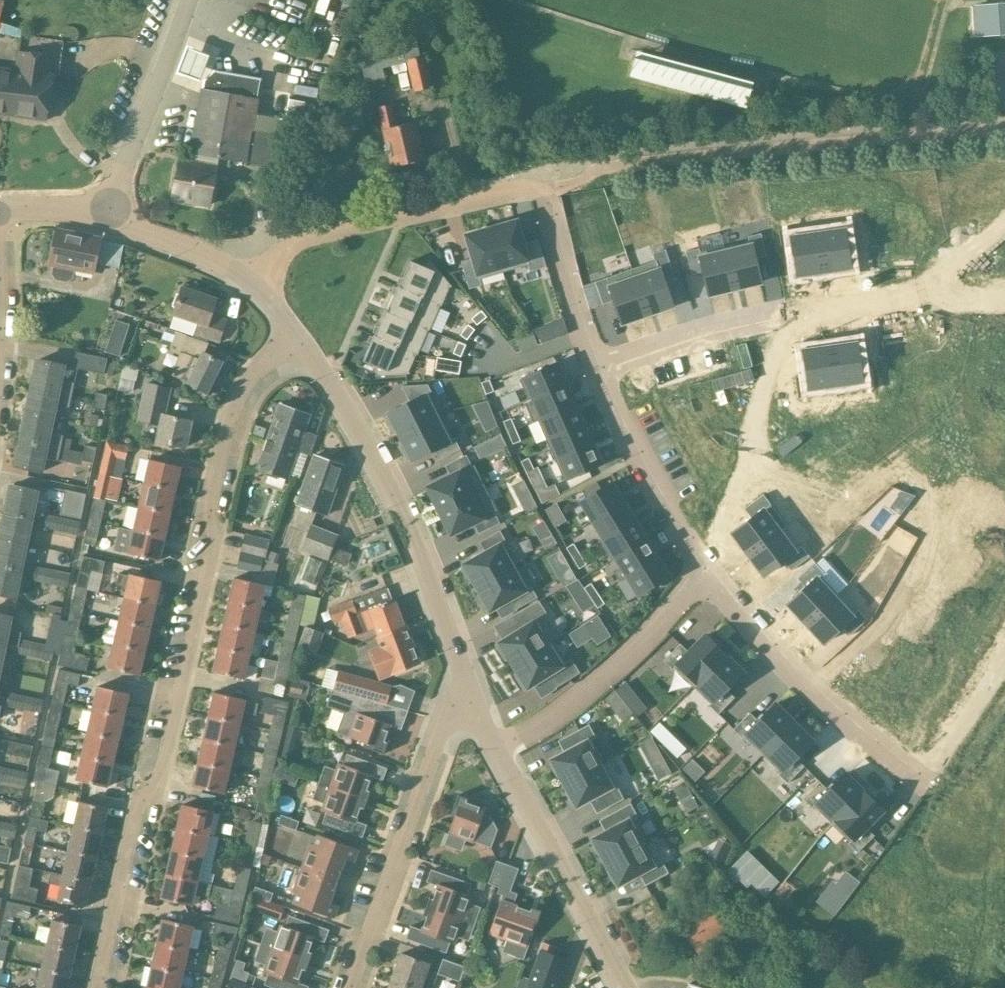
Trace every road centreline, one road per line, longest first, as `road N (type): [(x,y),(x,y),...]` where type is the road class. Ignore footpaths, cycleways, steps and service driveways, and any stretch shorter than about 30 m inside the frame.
road 1 (residential): [(296,335),(244,382),(219,449),(206,510),(218,533),(163,771),(136,796),(95,987)]
road 2 (residential): [(253,281),(298,239),(507,188),(552,188),(573,297),(596,361)]
road 3 (residential): [(466,678),(399,504),(296,335)]
road 4 (residential): [(349,987),(466,678)]
road 5 (residential): [(924,789),(829,711),(691,569)]
road 6 (residential): [(628,987),(497,737)]
road 7 (residential): [(691,569),(611,662),(546,712),(497,737)]
road 8 (residential): [(596,361),(684,527),(691,569)]
road 9 (tertiary): [(105,213),(189,0)]
road 10 (residential): [(596,361),(787,315)]
road 11 (residential): [(253,281),(105,213)]

